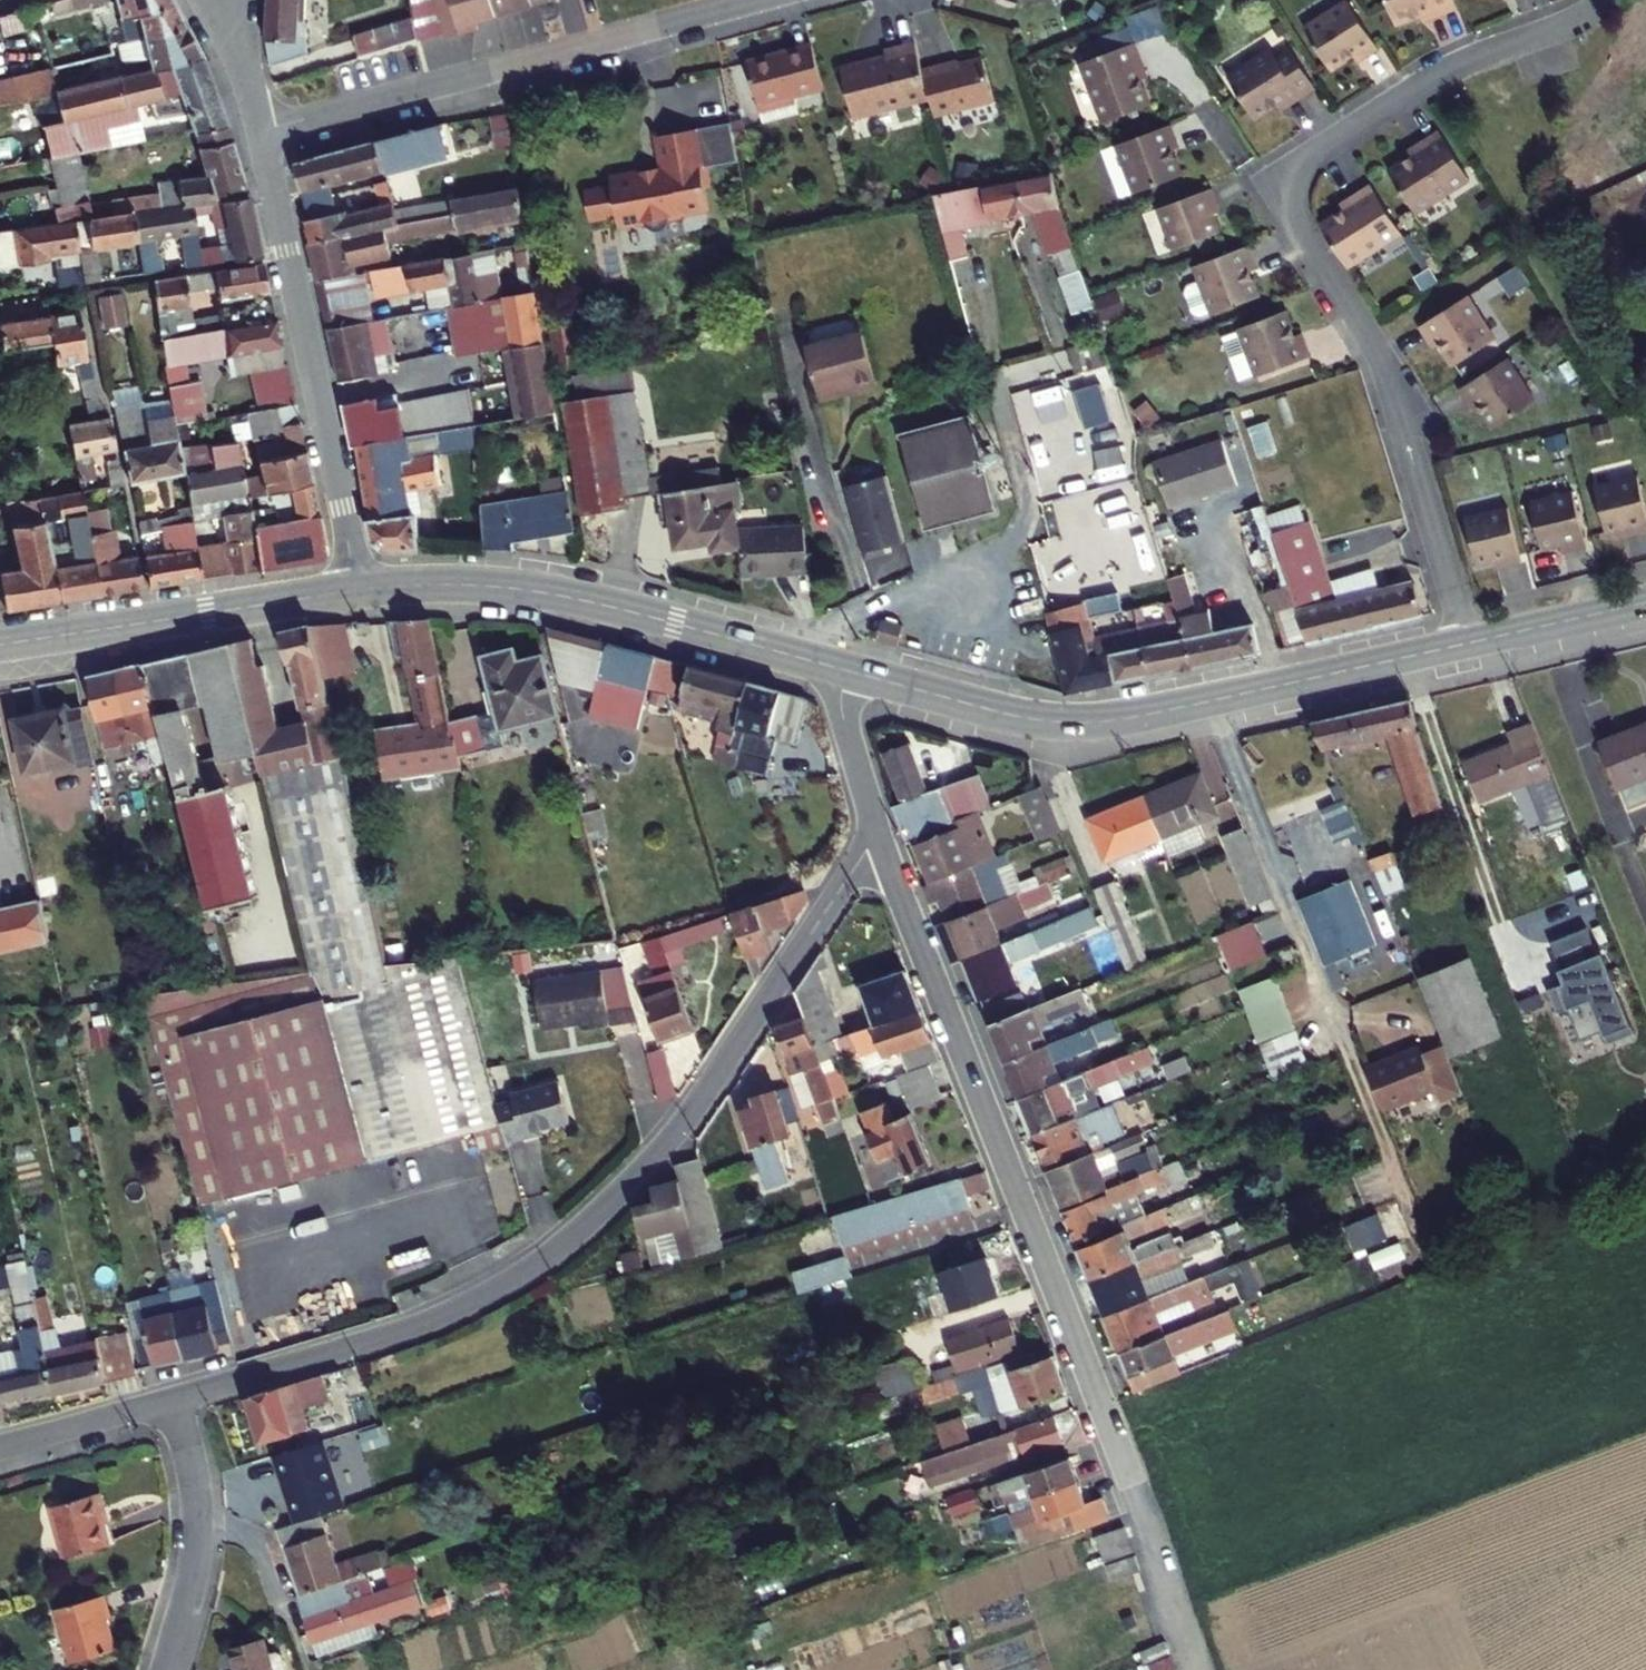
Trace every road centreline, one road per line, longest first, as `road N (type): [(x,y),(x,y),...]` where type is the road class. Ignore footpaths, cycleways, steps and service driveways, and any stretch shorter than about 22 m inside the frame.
road 1 (residential): [(878,835),(683,1123),(542,1259),(435,1319),(169,1402)]
road 2 (residential): [(878,835),(1206,1669)]
road 3 (residential): [(1466,643),(1396,389),(1299,231),(1295,190),(1309,158),(1440,74),(1601,0)]
road 4 (secondary): [(825,664),(987,708),(1071,720),(1186,706),(1466,643)]
road 5 (residential): [(260,132),(752,0)]
road 6 (secondary): [(356,587),(462,583),(547,592),(825,664)]
road 7 (tertiary): [(356,587),(260,132)]
road 8 (secondary): [(0,644),(356,587)]
road 9 (residential): [(166,1669),(198,1529),(169,1402)]
road 10 (secondary): [(1466,643),(1645,602)]
road 11 (residential): [(825,664),(878,835)]
road 12 (residential): [(169,1402),(0,1447)]

